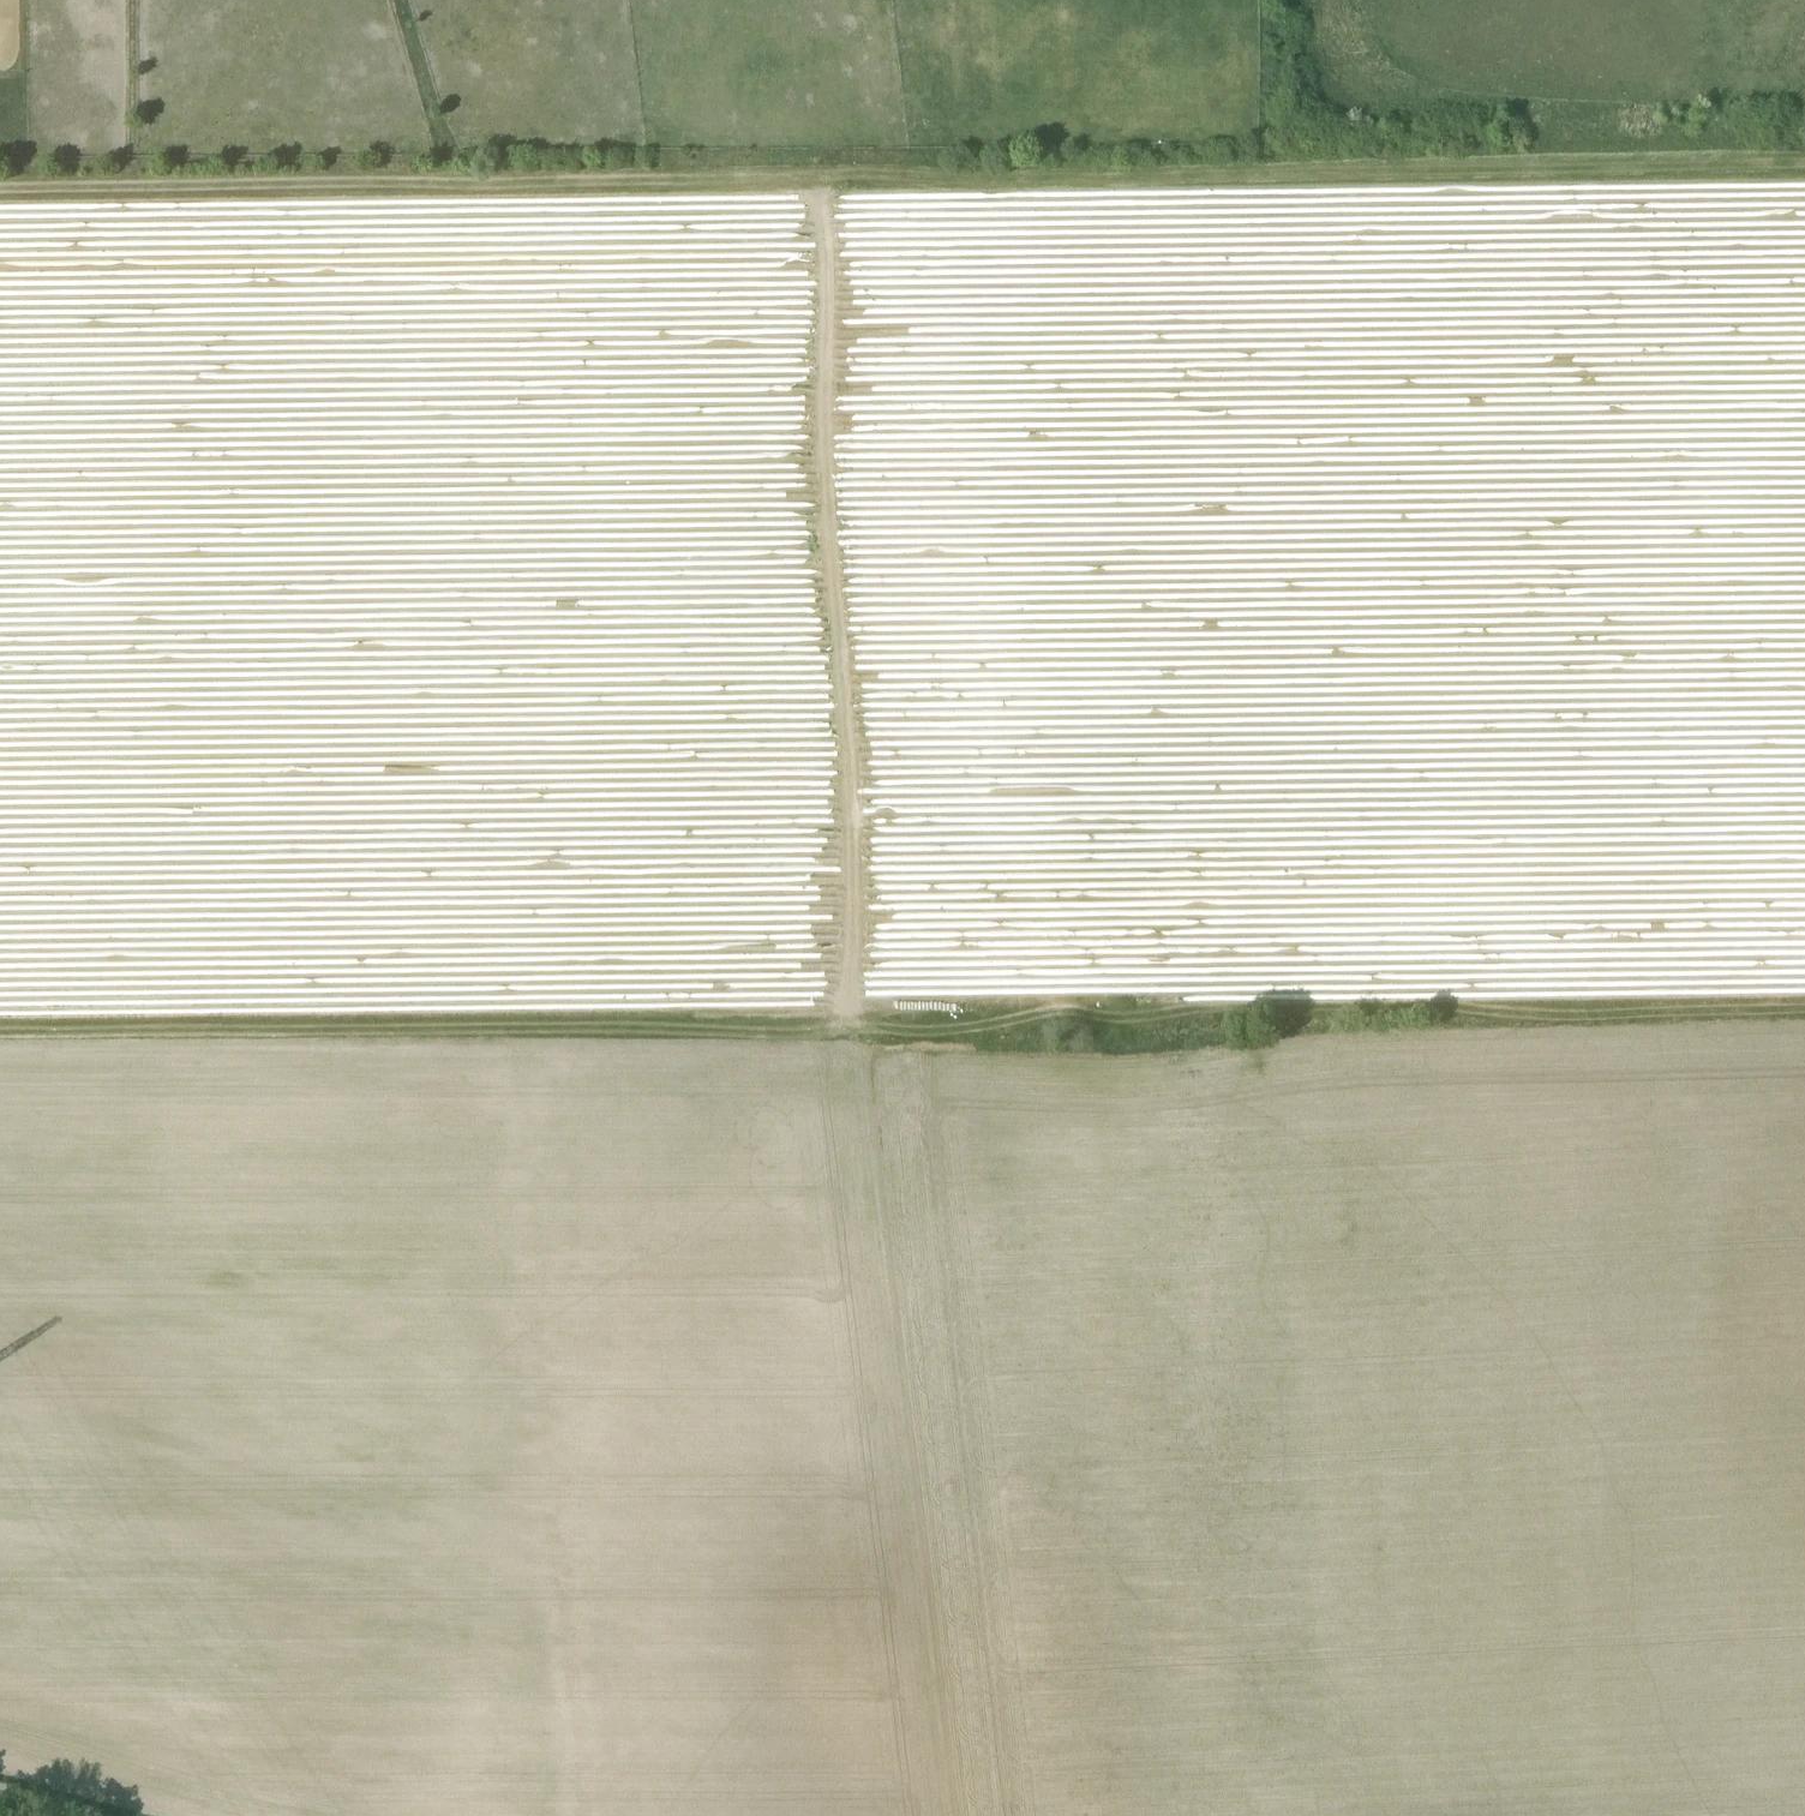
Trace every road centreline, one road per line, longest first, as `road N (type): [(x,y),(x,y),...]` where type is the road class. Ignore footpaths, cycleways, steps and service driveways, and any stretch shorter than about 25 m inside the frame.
road 1 (track): [(989,1028),(0,1028)]

